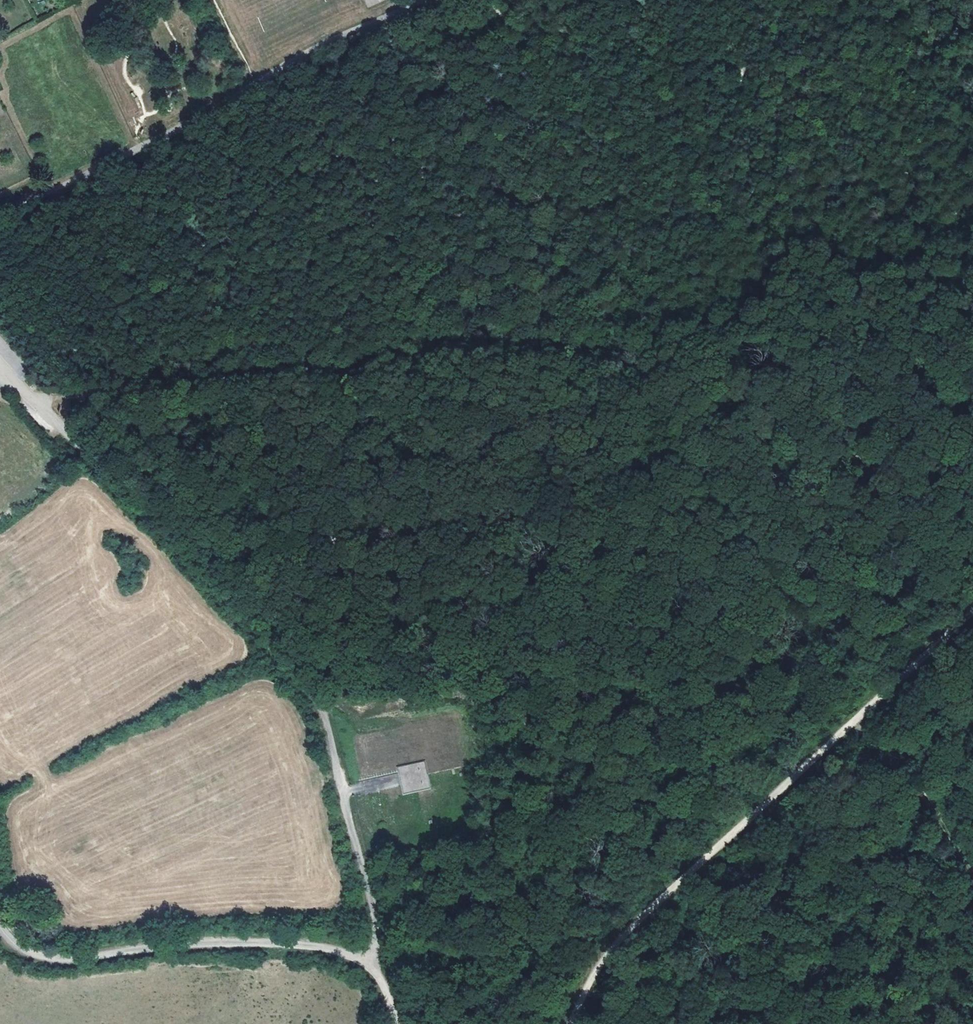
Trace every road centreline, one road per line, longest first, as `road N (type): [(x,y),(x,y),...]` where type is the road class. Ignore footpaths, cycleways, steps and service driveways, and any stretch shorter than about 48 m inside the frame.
road 1 (track): [(495,0),(525,29),(571,33),(572,53),(743,68),(672,205),(672,220),(689,221),(730,199),(942,167),(943,183),(913,216),(965,215),(969,223),(916,263),(918,275),(968,282),(943,362),(947,422),(968,445)]
road 2 (unclassified): [(12,375),(314,702),(375,916),(372,966)]
road 3 (unclassified): [(570,1023),(618,940),(972,610)]
road 4 (unclassified): [(0,926),(24,949),(49,958),(226,942),(329,949),(372,966)]

